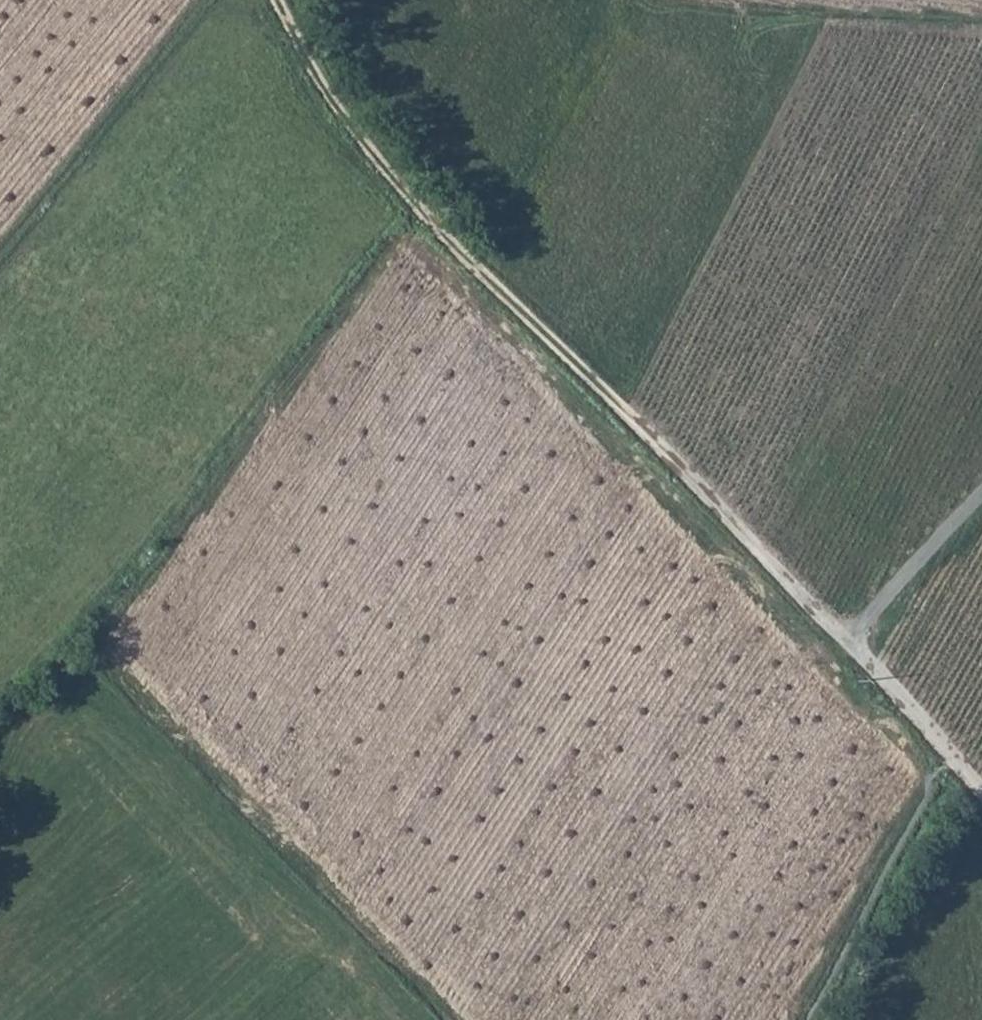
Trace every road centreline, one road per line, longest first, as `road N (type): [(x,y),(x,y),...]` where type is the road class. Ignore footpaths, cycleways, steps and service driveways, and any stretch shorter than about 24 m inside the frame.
road 1 (track): [(280,0),(344,120),(443,242),(849,641)]
road 2 (track): [(981,792),(849,641)]
road 3 (track): [(849,641),(981,495)]

